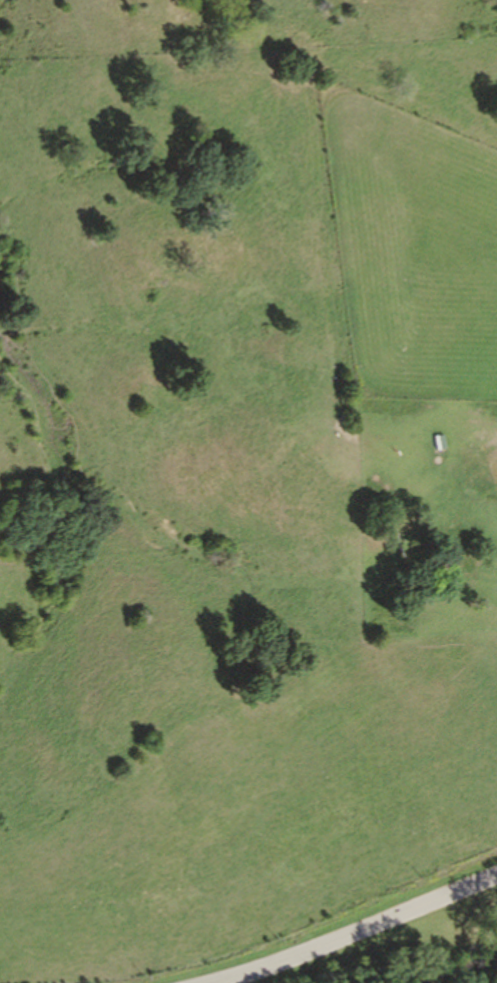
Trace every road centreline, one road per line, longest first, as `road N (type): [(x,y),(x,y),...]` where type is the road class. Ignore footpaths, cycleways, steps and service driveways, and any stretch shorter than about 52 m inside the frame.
road 1 (secondary): [(496,875),(215,982)]

